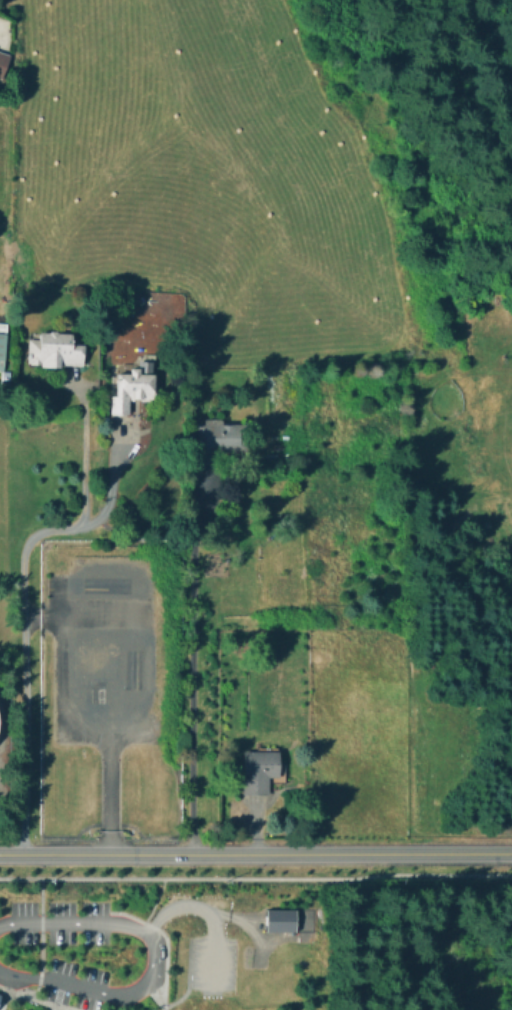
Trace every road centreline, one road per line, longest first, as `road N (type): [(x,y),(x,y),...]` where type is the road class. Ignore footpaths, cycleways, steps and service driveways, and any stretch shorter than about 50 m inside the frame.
road 1 (tertiary): [(511,854),(0,856)]

